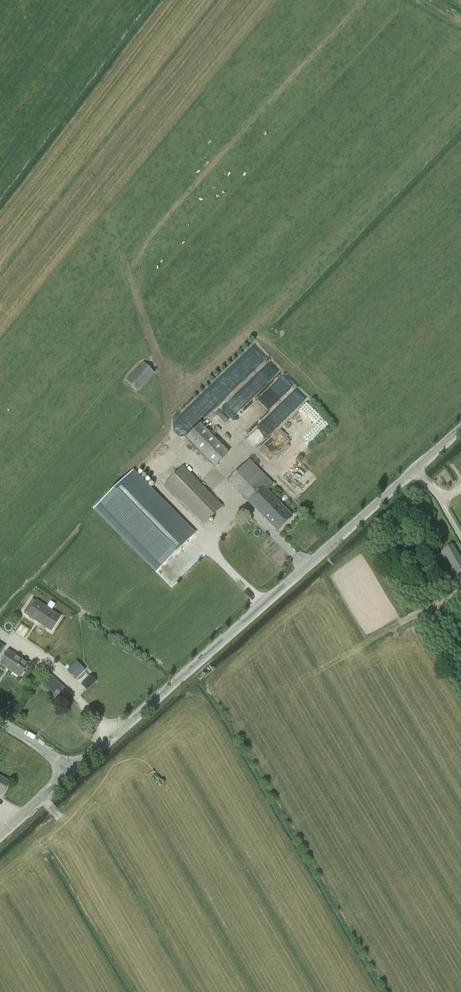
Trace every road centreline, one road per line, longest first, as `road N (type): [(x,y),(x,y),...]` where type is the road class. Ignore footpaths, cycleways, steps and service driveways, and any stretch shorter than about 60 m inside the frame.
road 1 (tertiary): [(71,773),(460,429)]

